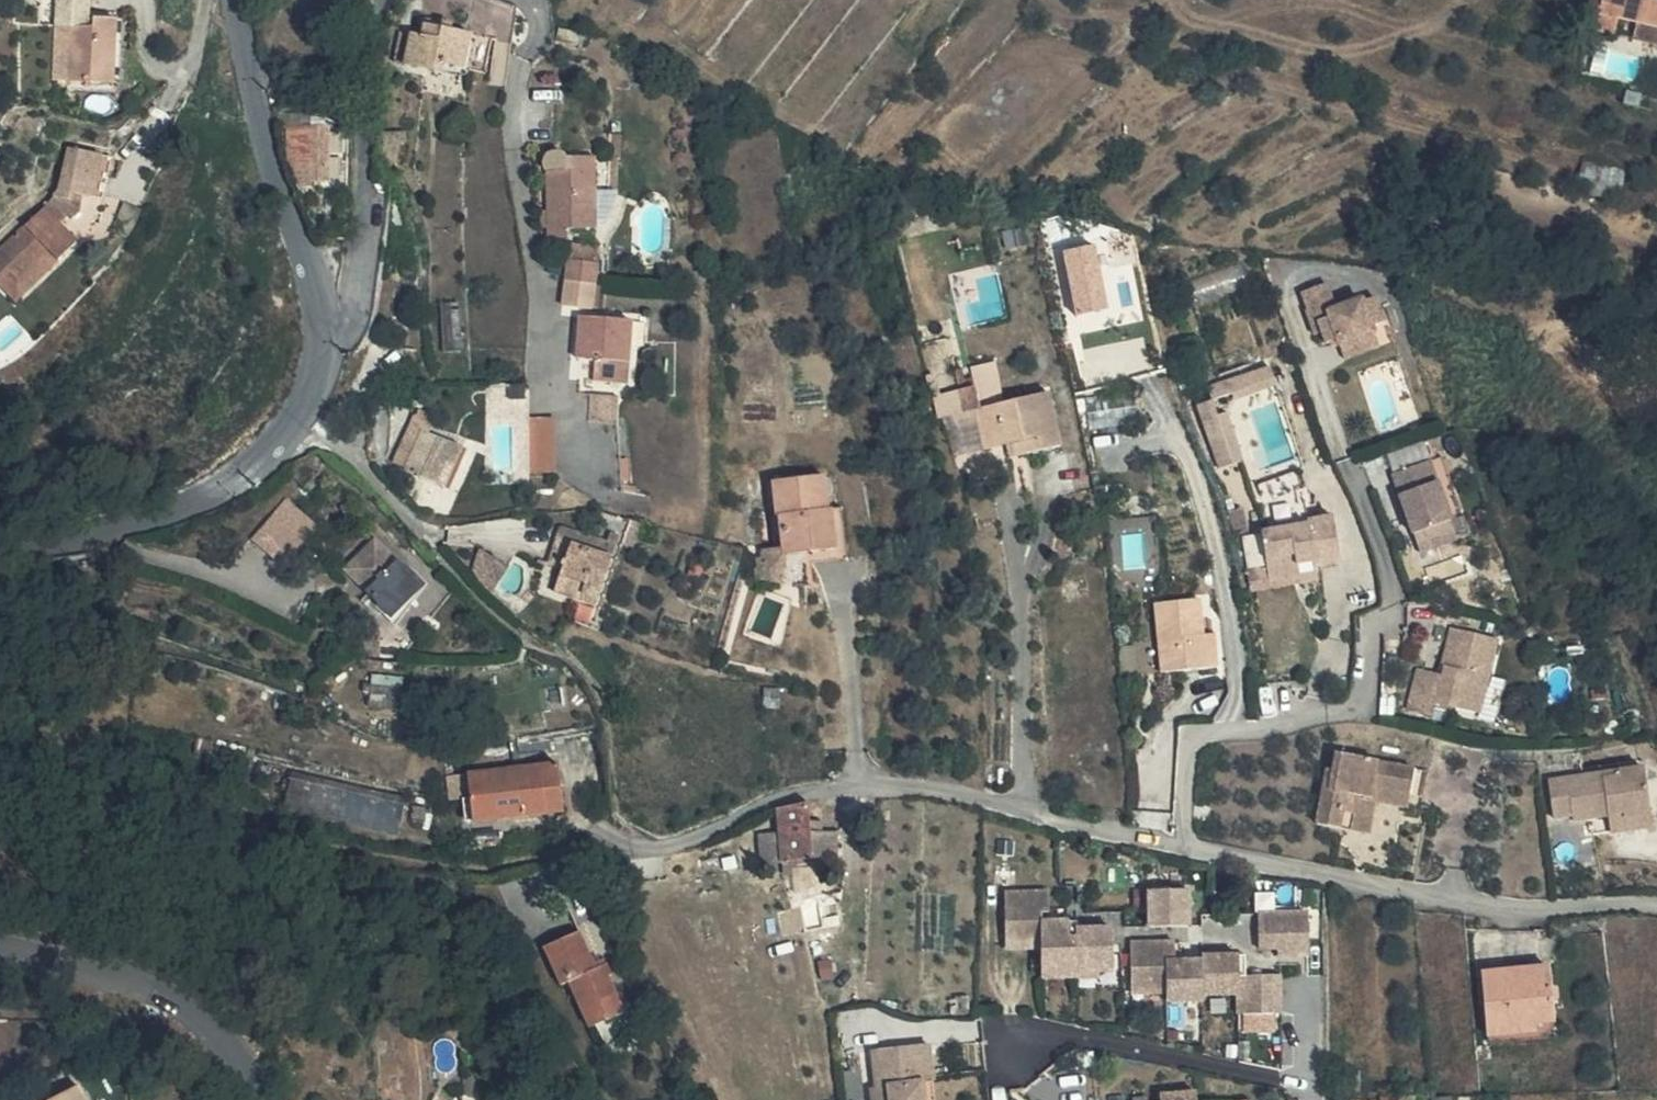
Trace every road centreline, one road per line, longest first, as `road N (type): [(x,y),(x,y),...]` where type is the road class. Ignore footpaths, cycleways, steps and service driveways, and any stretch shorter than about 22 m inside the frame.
road 1 (residential): [(1656,909),(1627,902),(1508,909),(916,784),(779,796),(671,845),(618,849)]
road 2 (residential): [(326,346),(312,397),(291,431),(237,482),(151,521),(0,552)]
road 3 (residential): [(239,0),(260,104),(320,293),(326,346)]
road 4 (residential): [(326,346),(353,309),(360,280),(385,0)]
road 5 (residential): [(0,936),(109,961),(199,1011),(245,1084),(247,1099)]

